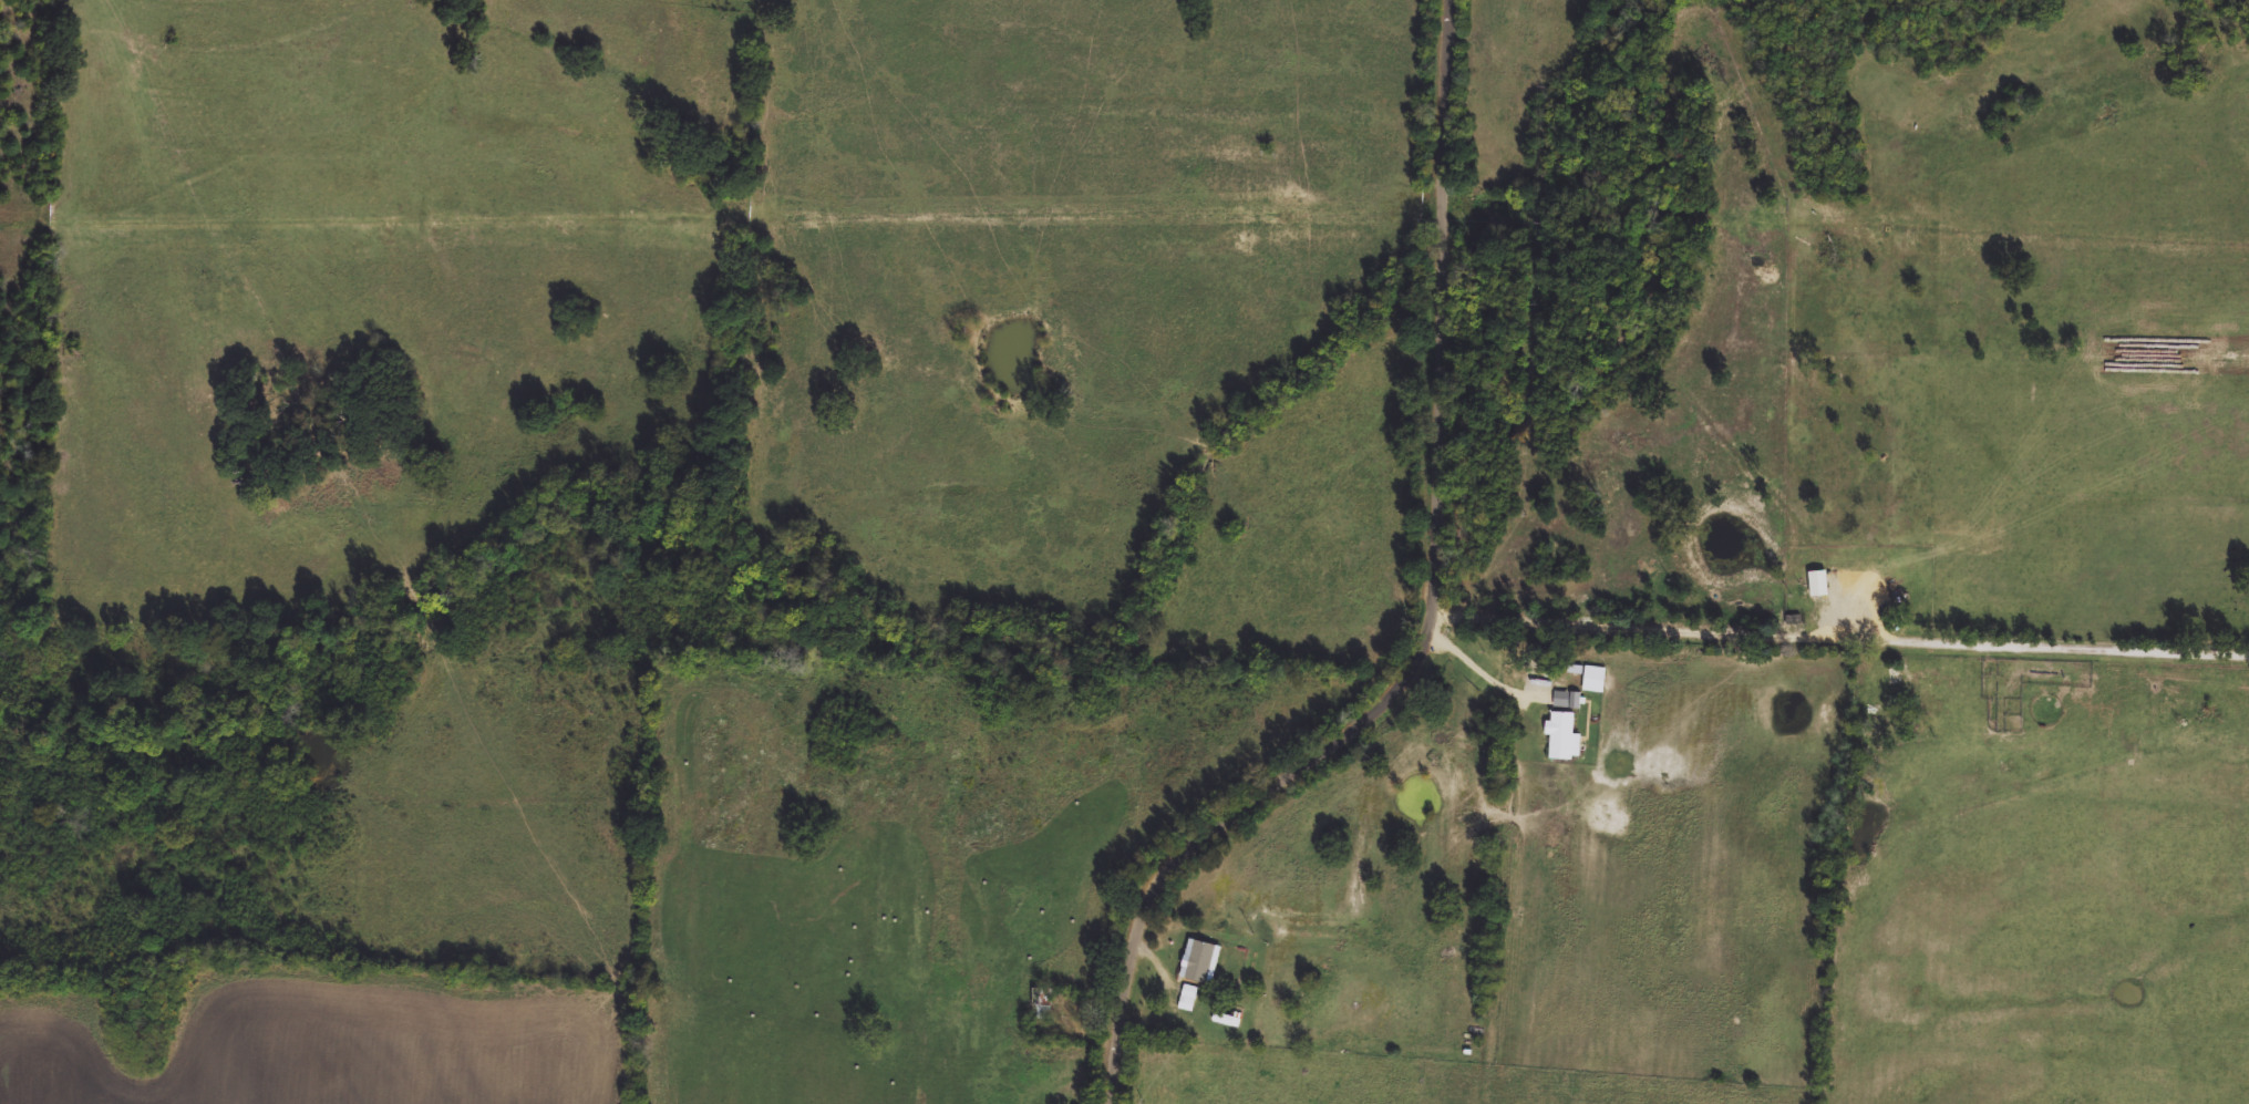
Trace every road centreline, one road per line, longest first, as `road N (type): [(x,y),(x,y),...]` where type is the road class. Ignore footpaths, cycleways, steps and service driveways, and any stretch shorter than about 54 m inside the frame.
road 1 (residential): [(1113,1103),(1121,1009),(1147,901),(1166,867),(1400,693),(1415,666),(1435,570),(1452,0)]
road 2 (residential): [(1431,610),(1899,638)]

